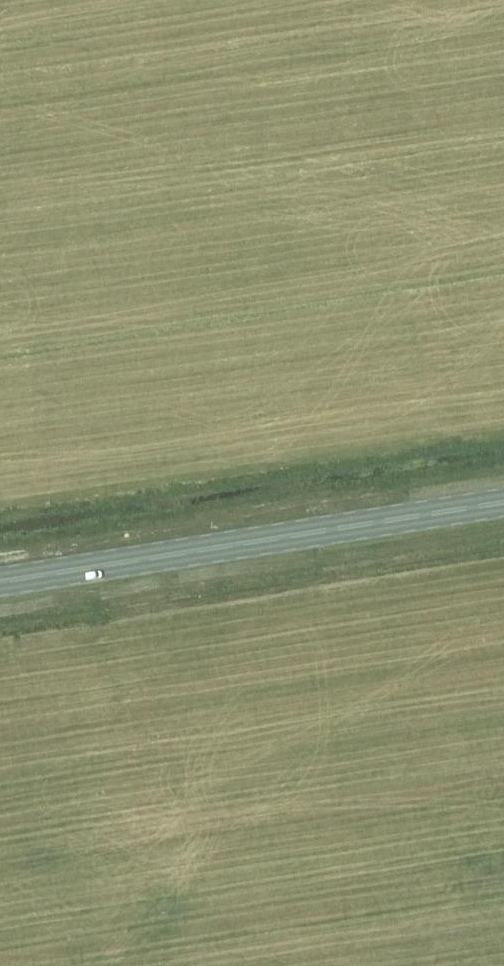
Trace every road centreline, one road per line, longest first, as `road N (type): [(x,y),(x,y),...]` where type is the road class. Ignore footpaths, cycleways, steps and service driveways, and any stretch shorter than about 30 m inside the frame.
road 1 (primary): [(503,502),(0,582)]

